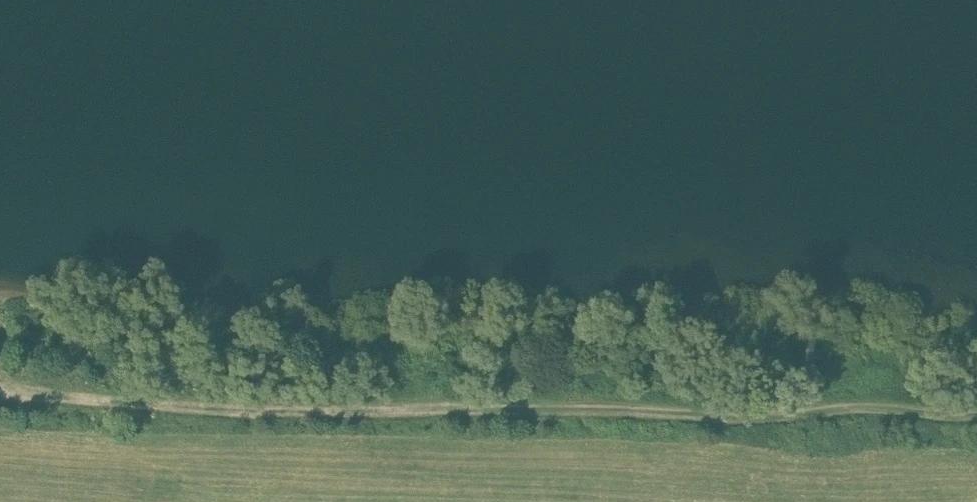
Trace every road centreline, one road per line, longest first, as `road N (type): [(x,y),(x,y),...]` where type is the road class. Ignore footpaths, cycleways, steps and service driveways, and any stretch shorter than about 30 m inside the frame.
road 1 (track): [(976,410),(906,406),(752,421),(0,394)]

